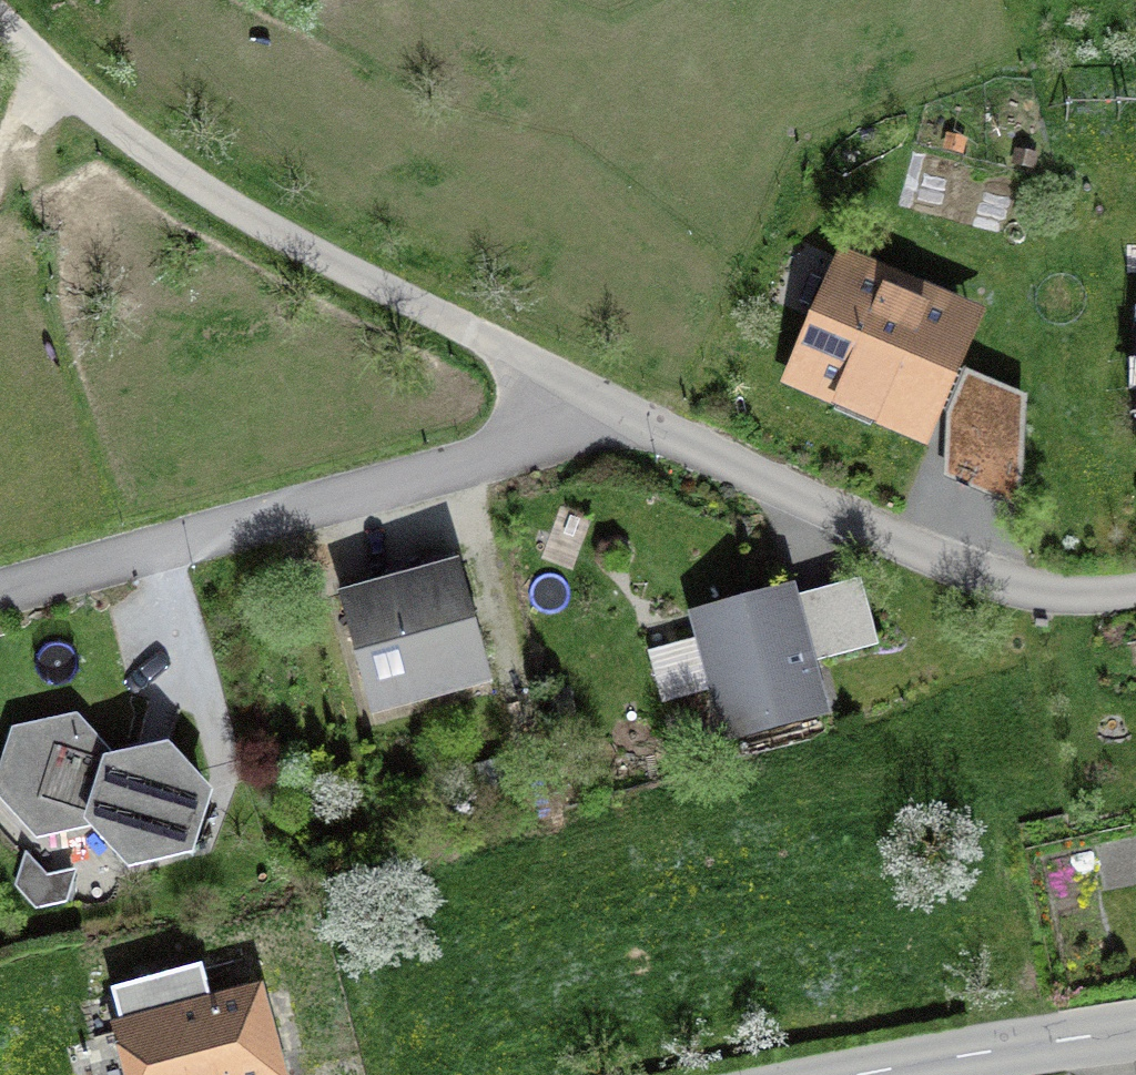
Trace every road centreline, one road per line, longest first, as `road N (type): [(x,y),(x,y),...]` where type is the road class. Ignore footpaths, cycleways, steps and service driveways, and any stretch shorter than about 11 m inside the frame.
road 1 (residential): [(0,23),(58,84),(186,181),(295,251),(585,403)]
road 2 (residential): [(585,403),(520,453),(0,595)]
road 3 (residential): [(585,403),(1045,596),(1135,591)]
road 4 (secondary): [(868,1074),(1135,1034)]

